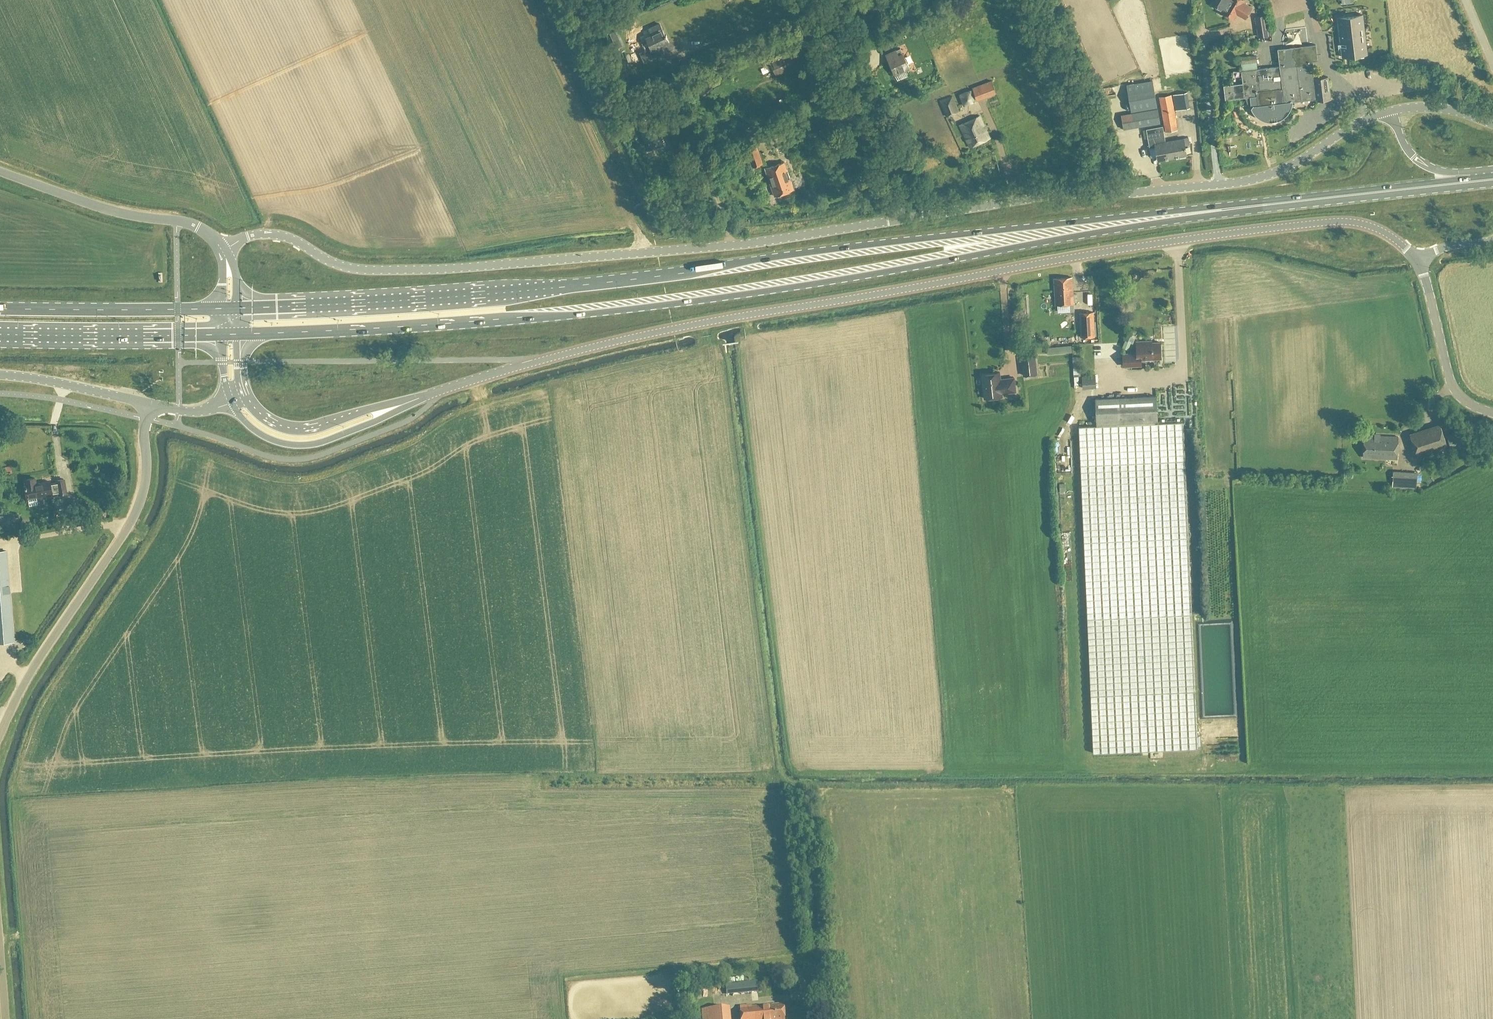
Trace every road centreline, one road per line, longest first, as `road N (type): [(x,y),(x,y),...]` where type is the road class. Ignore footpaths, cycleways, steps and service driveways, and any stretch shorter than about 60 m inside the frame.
road 1 (tertiary): [(403,405),(702,323),(1176,241),(1347,221),(1381,231),(1416,259)]
road 2 (primary): [(240,334),(690,302),(1216,211)]
road 3 (primary): [(1216,211),(582,286),(240,309)]
road 4 (unclassified): [(223,251),(269,235),(351,269),(449,270),(752,244),(905,219)]
road 5 (unclassified): [(905,219),(1068,194),(1243,182),(1285,168),(1391,111)]
road 6 (unclassified): [(0,737),(27,679),(136,514),(145,419)]
road 7 (primary): [(1492,180),(1216,211)]
road 8 (residential): [(905,219),(804,0)]
road 9 (unclassified): [(0,172),(94,206),(186,222),(223,251)]
road 10 (primary): [(0,334),(222,335)]
road 11 (primary): [(222,309),(0,308)]
road 12 (tertiary): [(230,400),(259,434),(297,445),(336,437),(403,405)]
road 13 (tertiary): [(1416,259),(1455,391),(1492,414)]
road 14 (tertiary): [(403,405),(296,429),(263,416),(245,392)]
road 15 (unclassified): [(149,404),(0,375)]
road 16 (primary): [(1492,176),(1447,173),(1419,162),(1391,111)]

